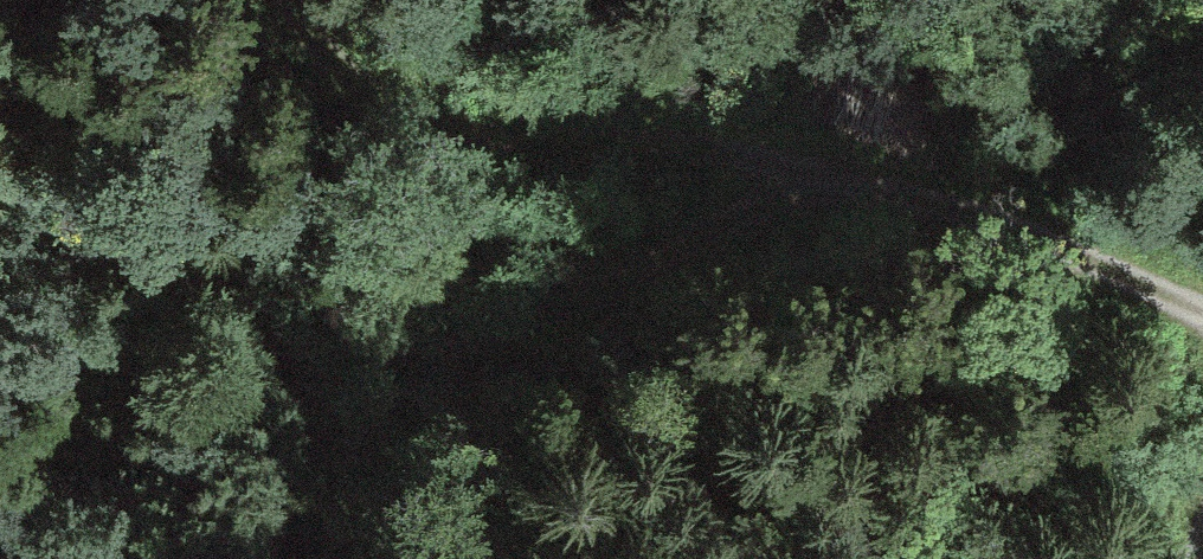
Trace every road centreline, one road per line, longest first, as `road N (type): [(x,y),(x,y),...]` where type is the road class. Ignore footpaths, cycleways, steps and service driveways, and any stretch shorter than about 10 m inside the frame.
road 1 (track): [(1202,322),(850,188),(741,212),(509,329),(259,357),(70,368),(0,347)]
road 2 (track): [(850,188),(696,137),(553,140),(422,110),(355,73),(284,0)]

